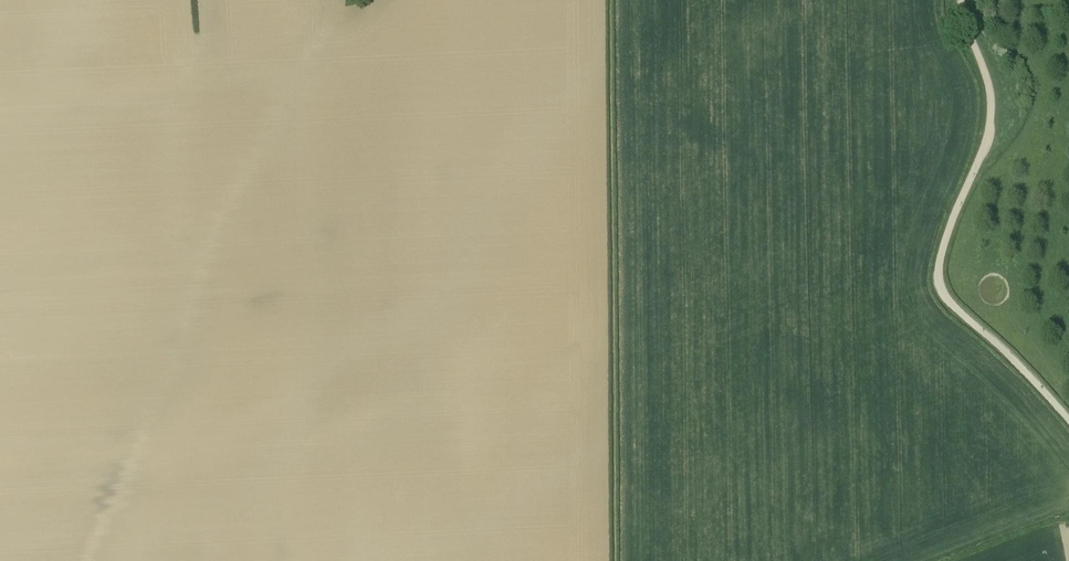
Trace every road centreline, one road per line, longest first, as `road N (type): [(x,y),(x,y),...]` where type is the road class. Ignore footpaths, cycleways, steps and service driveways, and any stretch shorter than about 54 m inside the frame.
road 1 (unclassified): [(1068,420),(950,303),(939,281),(991,113),(959,0)]

